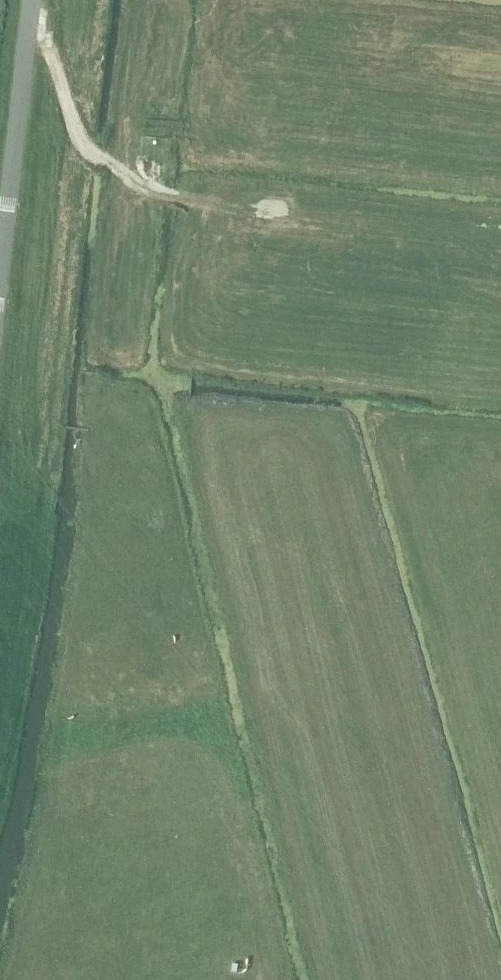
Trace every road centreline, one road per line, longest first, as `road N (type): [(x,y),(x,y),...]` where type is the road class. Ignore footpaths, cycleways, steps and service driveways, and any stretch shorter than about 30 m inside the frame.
road 1 (track): [(500,237),(175,201),(85,145),(30,9)]
road 2 (unclassified): [(0,238),(31,0)]

